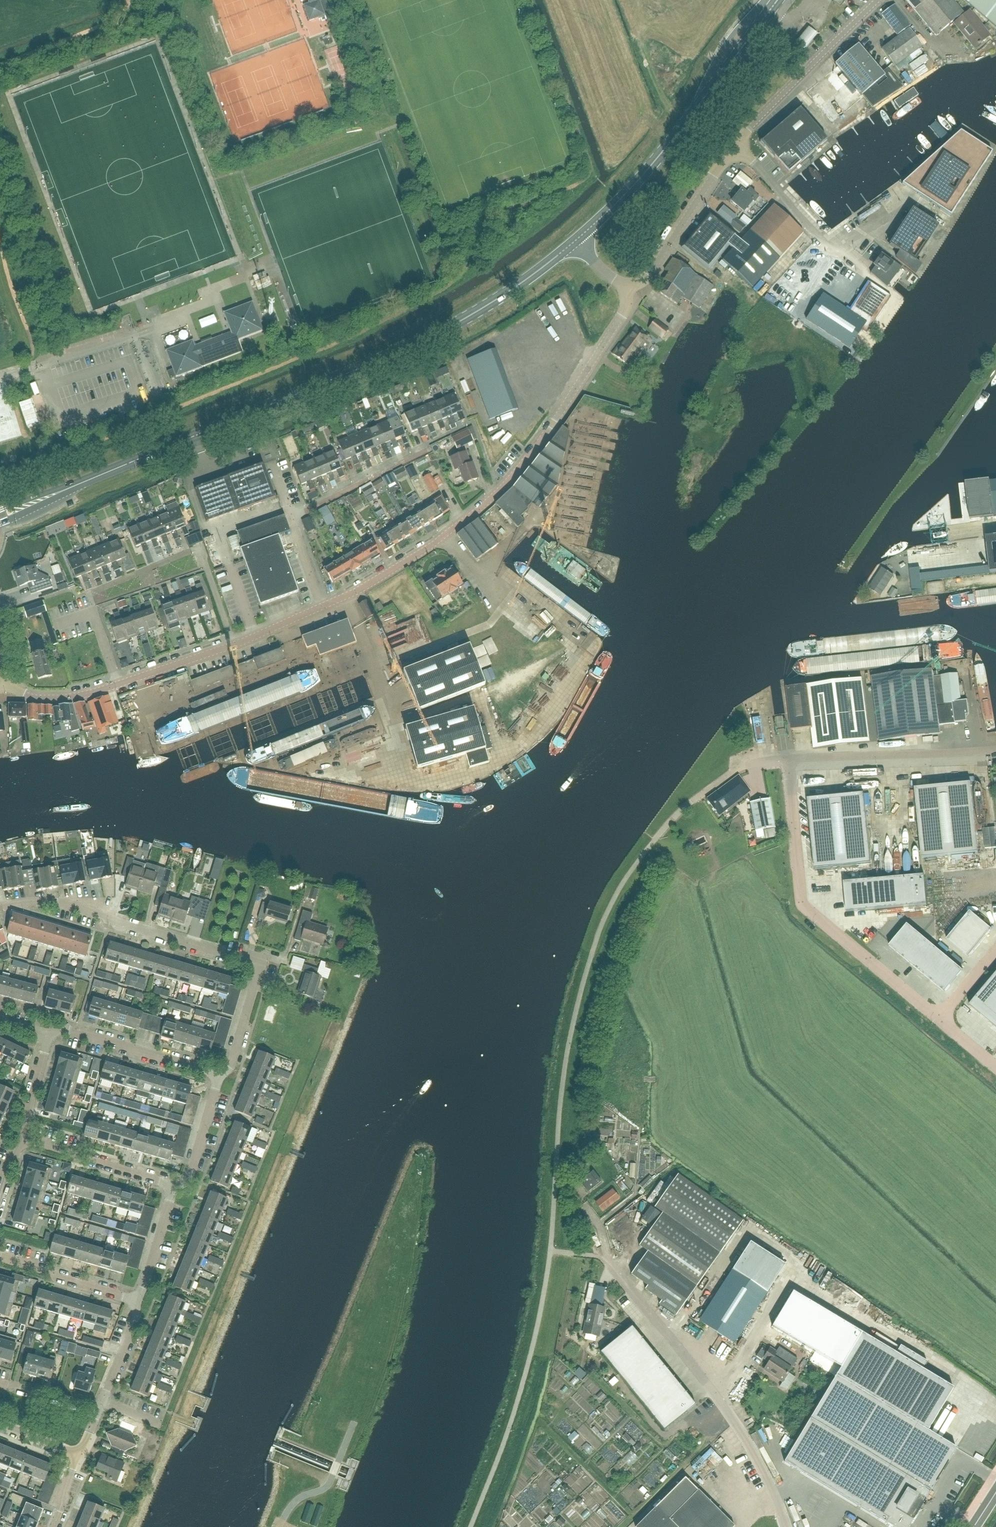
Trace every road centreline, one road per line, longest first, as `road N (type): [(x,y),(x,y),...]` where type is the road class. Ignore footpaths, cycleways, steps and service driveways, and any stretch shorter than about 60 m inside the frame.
road 1 (primary): [(64,491),(430,337),(576,241)]
road 2 (unclassified): [(322,607),(418,554),(497,493),(556,419),(623,314),(629,290)]
road 3 (unclassified): [(629,290),(650,272),(742,136),(878,0)]
road 4 (unclassified): [(939,1020),(803,904),(787,760)]
road 5 (unclassified): [(785,1526),(735,1425),(606,1260)]
road 6 (primary): [(576,241),(664,150),(778,0)]
road 7 (residential): [(0,908),(56,904),(258,967)]
road 8 (unclassified): [(118,685),(322,607)]
road 9 (unclassified): [(787,760),(995,750)]
road 10 (residential): [(220,1077),(68,1031),(45,1038)]
road 11 (residential): [(174,1185),(24,1139)]
road 12 (residential): [(322,607),(271,462)]
road 13 (residential): [(138,1302),(0,1257)]
road 14 (residential): [(0,379),(137,336)]
road 15 (residential): [(138,1302),(174,1185)]
road 16 (residential): [(174,1185),(188,1178),(220,1077)]

